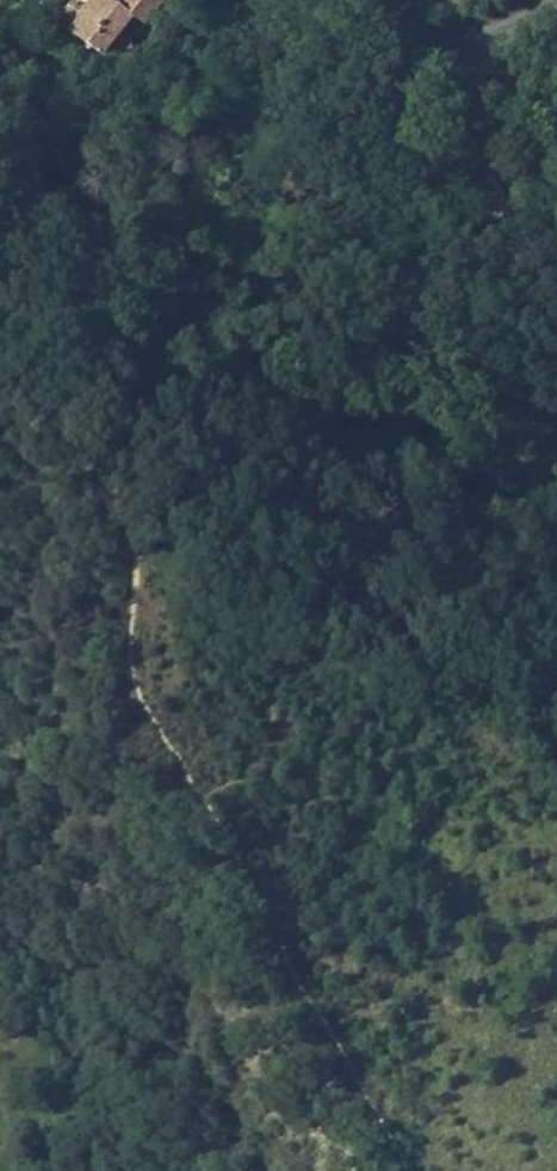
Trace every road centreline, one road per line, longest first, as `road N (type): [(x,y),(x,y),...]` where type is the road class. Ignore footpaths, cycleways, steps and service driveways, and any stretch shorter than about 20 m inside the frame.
road 1 (residential): [(0,42),(48,67),(132,87),(404,64),(451,52),(556,0)]

